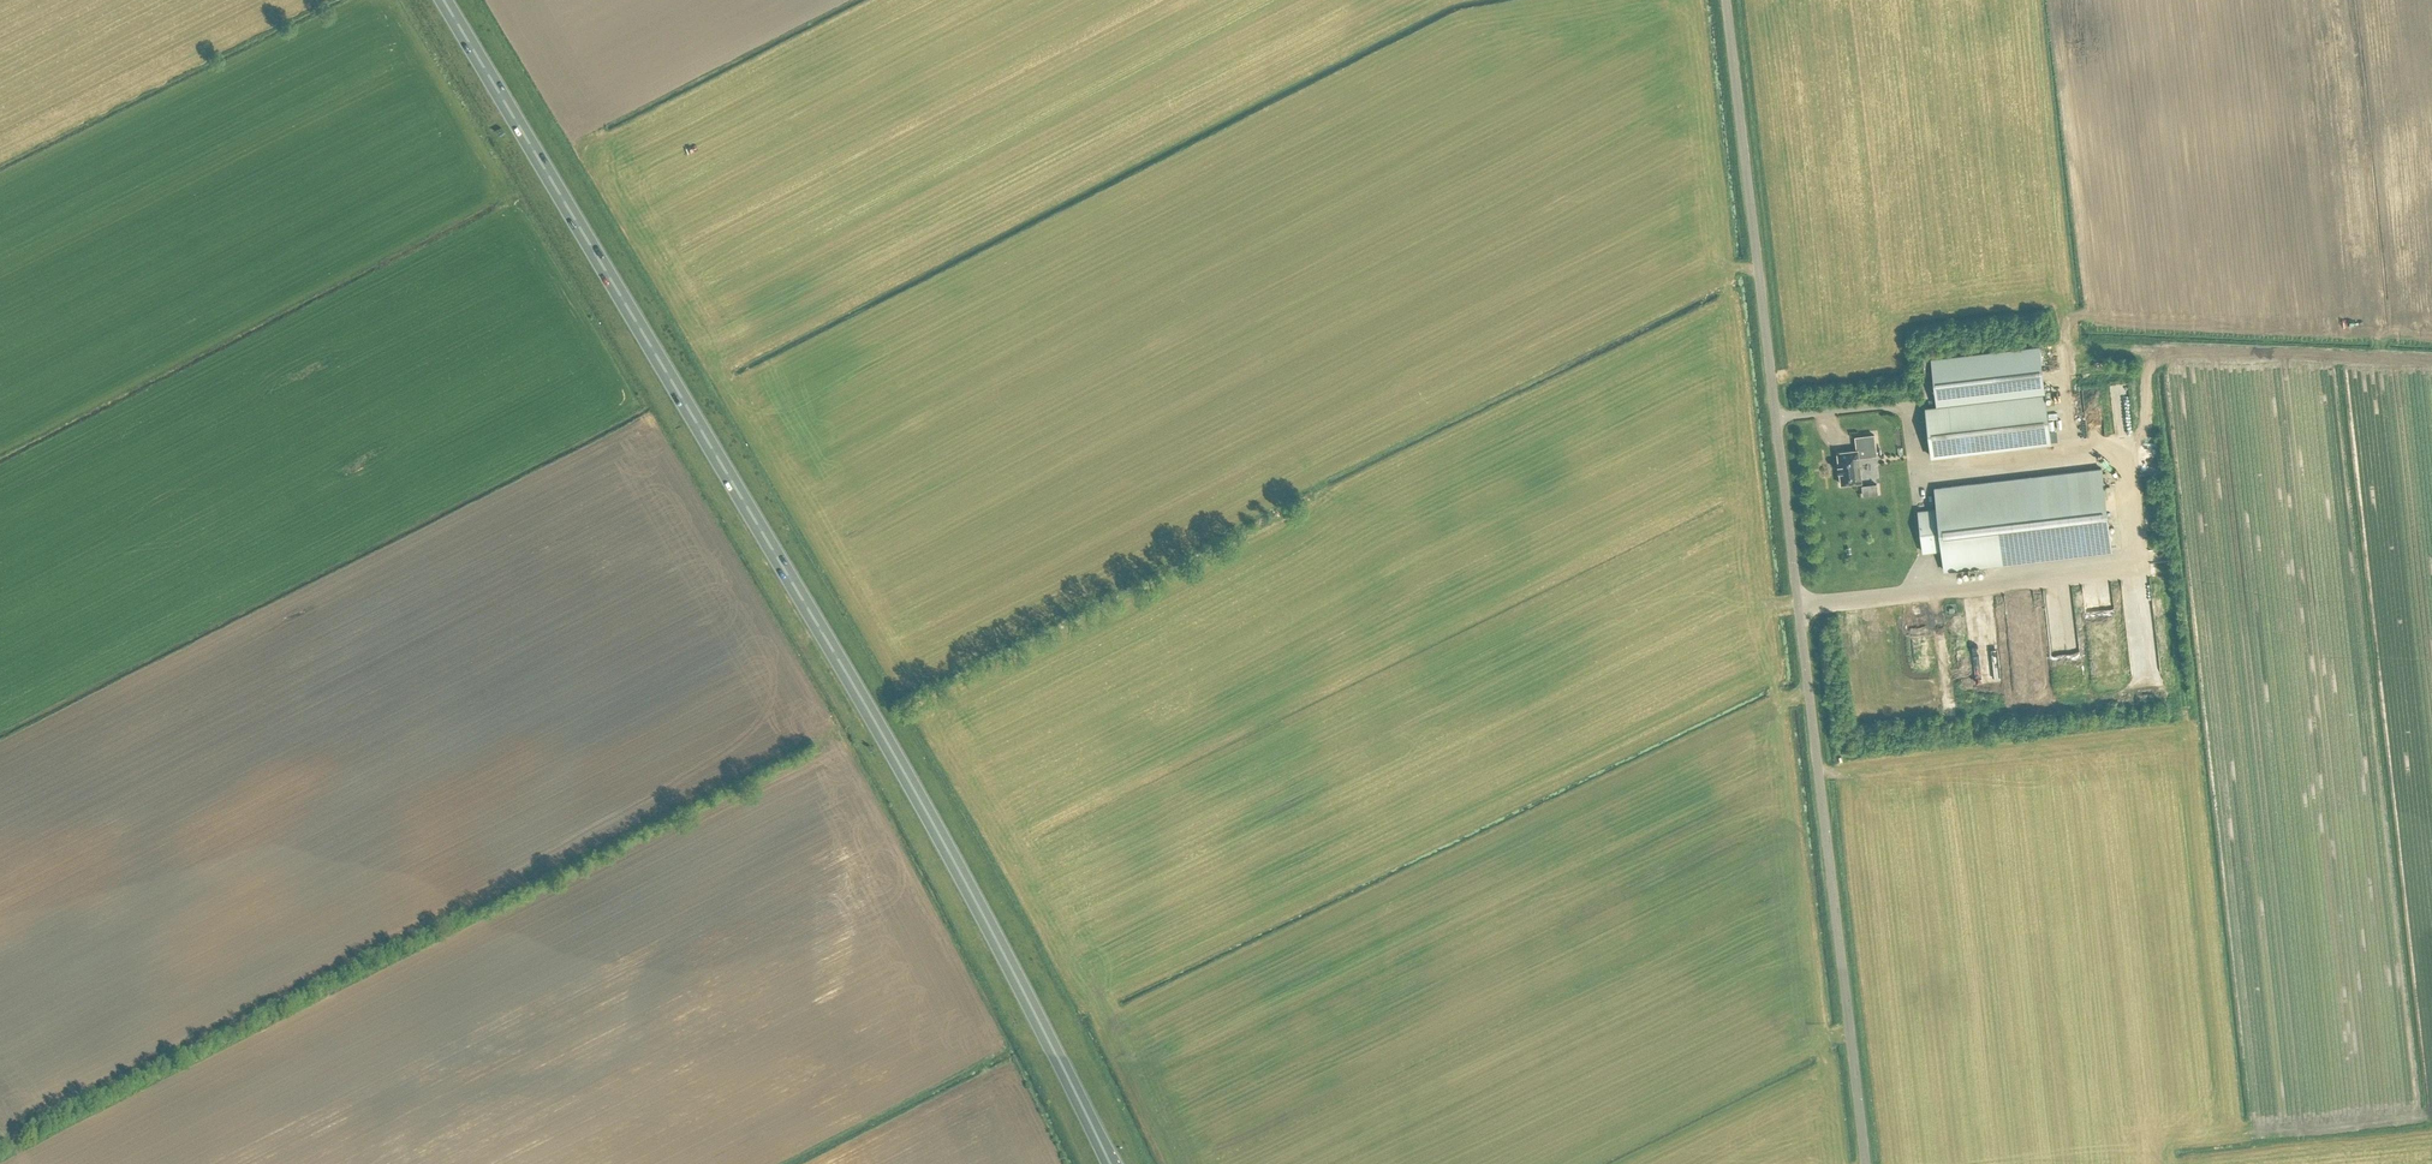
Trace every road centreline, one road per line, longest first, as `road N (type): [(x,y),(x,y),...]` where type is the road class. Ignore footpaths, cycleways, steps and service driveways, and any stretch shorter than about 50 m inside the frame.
road 1 (trunk): [(1110,1163),(911,784),(444,0)]
road 2 (unclassified): [(1865,1163),(1724,0)]

